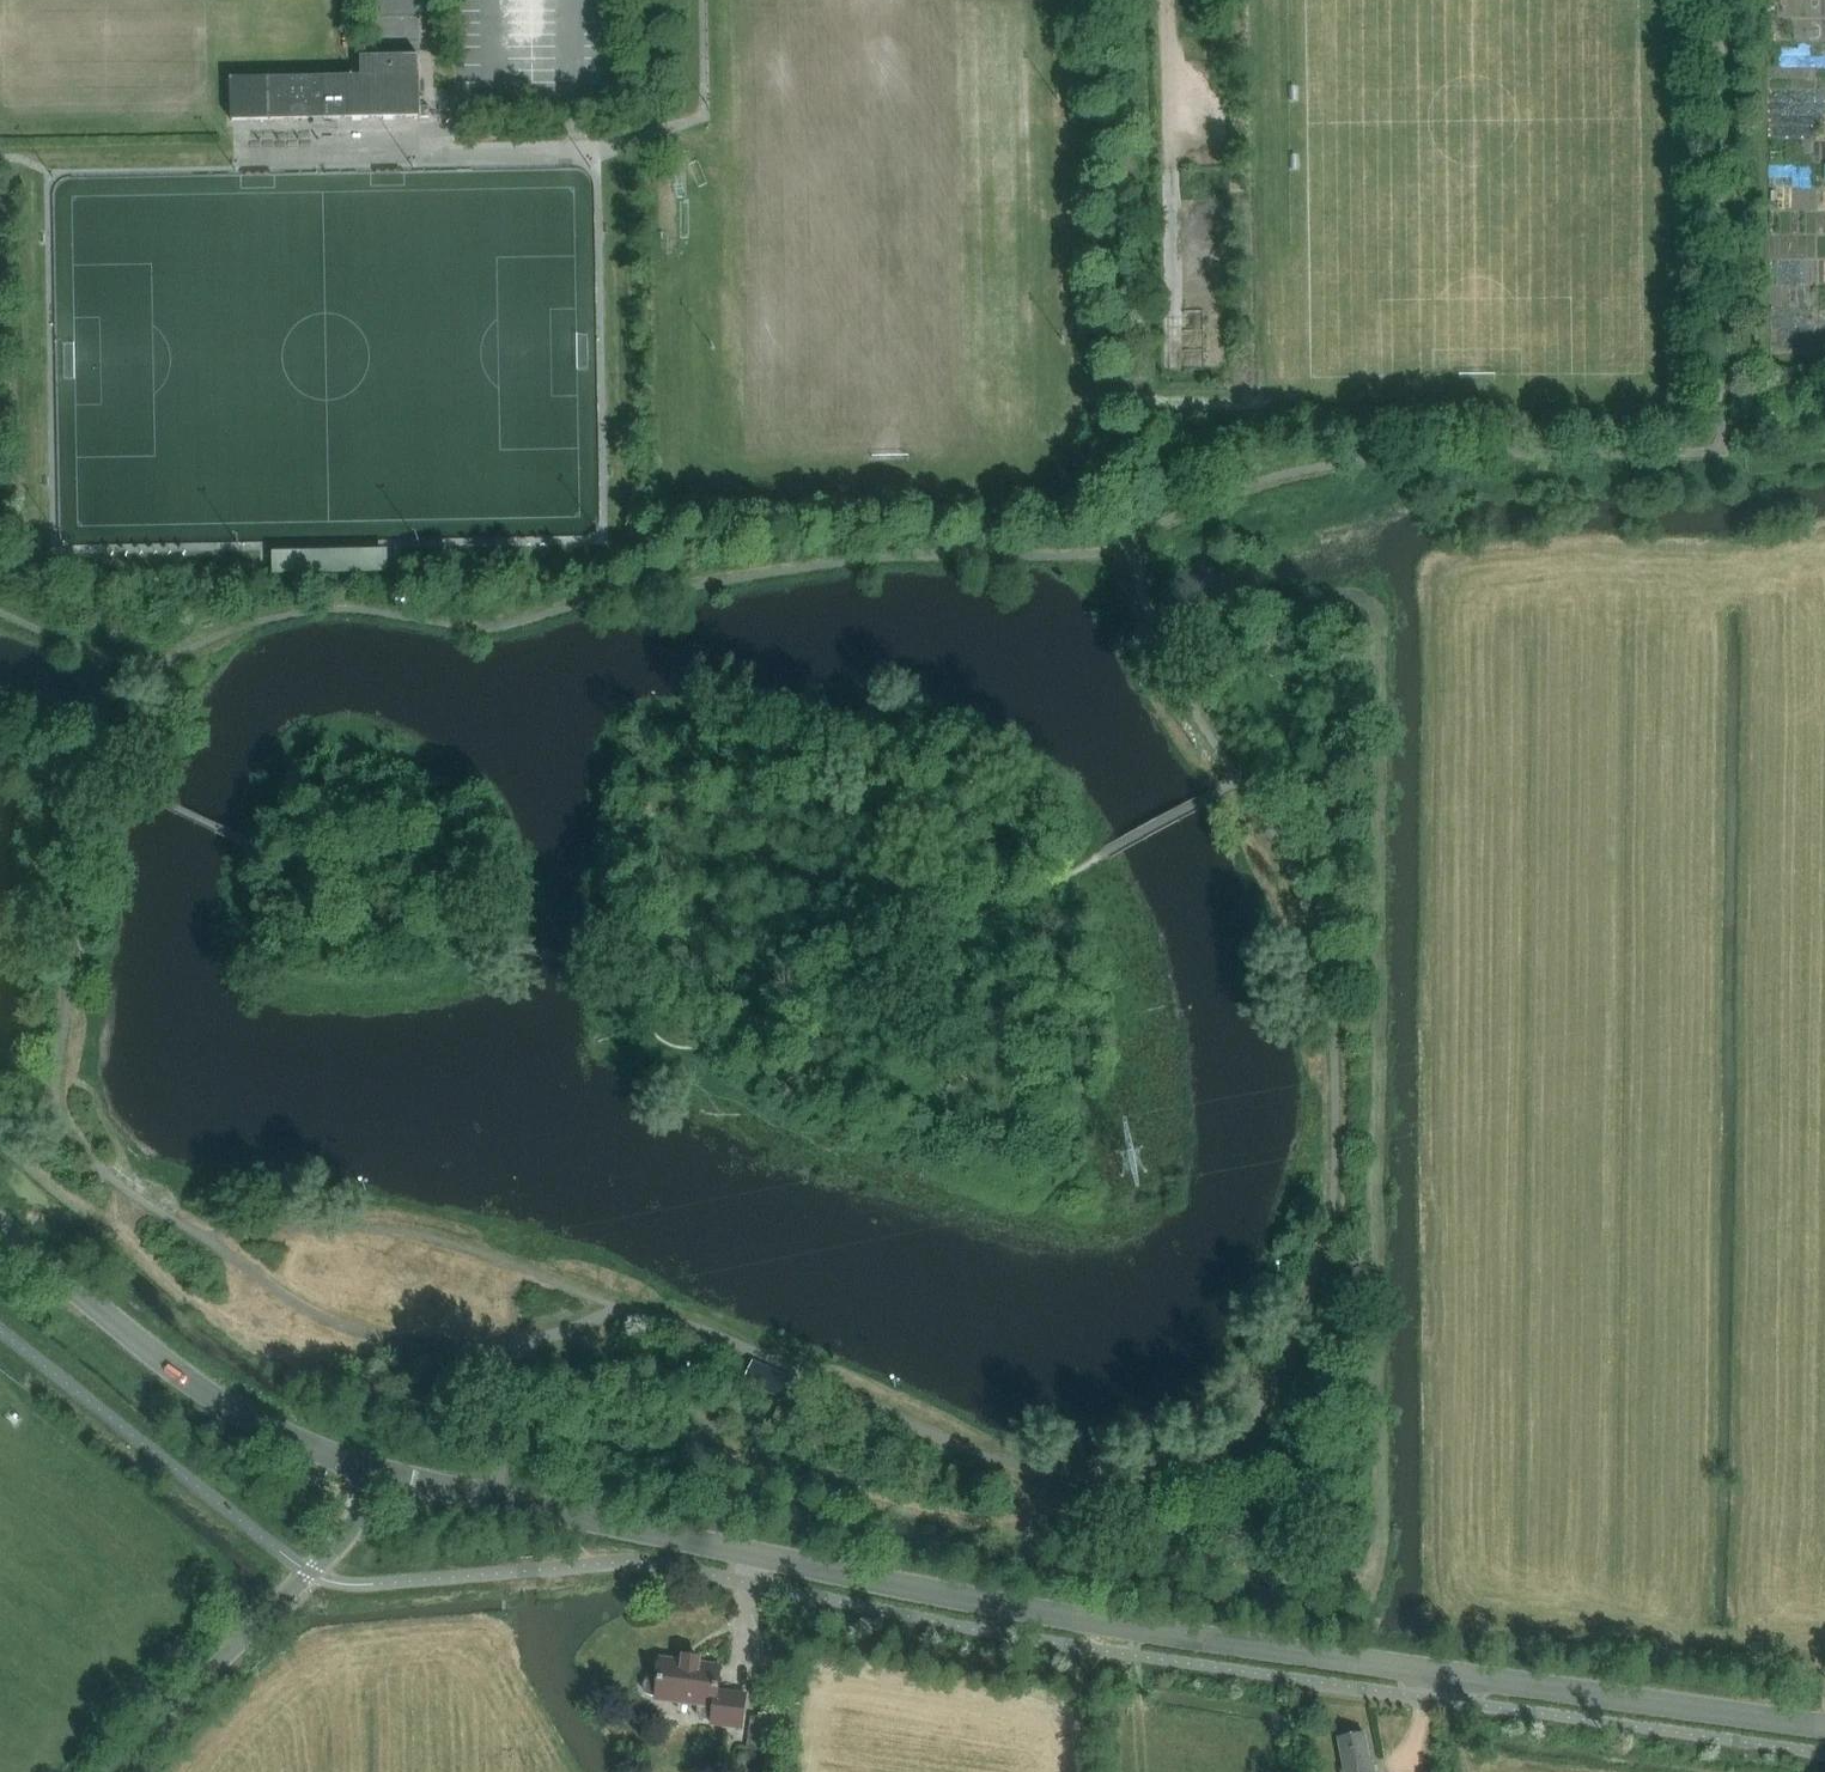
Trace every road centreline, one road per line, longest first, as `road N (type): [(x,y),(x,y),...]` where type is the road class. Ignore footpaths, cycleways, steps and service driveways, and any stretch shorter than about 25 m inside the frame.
road 1 (tertiary): [(1824,1724),(1184,1636),(381,1474)]
road 2 (tertiary): [(381,1474),(226,1407),(0,1226)]
road 3 (unclassified): [(121,1771),(326,1555),(381,1474)]

